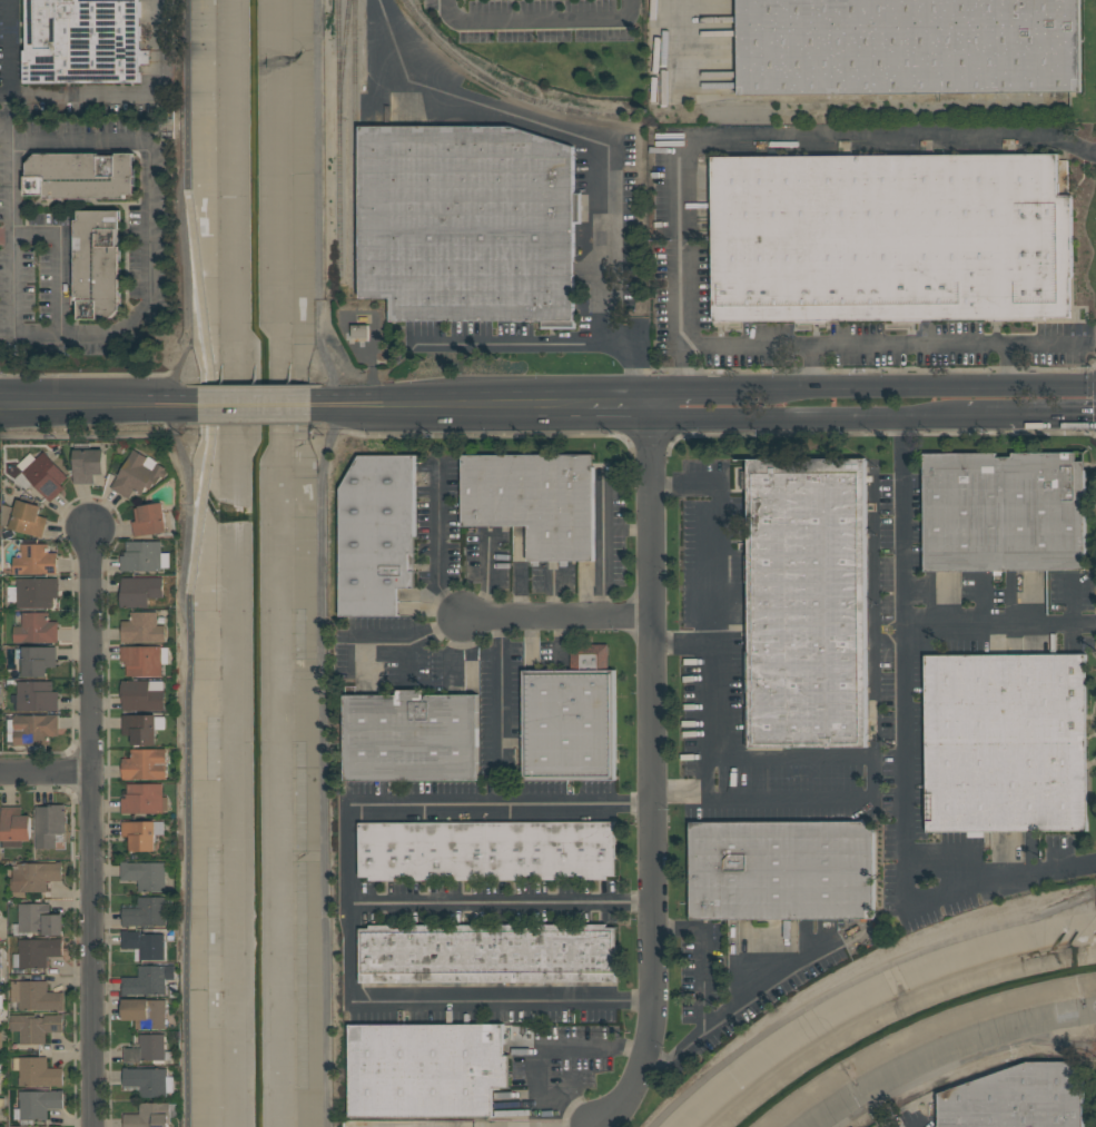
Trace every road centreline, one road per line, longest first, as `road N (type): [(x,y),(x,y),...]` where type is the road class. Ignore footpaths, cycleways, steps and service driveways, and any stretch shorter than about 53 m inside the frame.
road 1 (residential): [(646,404),(653,1004),(623,1107),(599,1126)]
road 2 (residential): [(90,530),(94,1126)]
road 3 (secondary): [(1095,387),(761,388)]
road 4 (secondary): [(646,404),(679,416),(969,415)]
road 5 (secondary): [(315,402),(584,403)]
road 6 (residential): [(464,619),(652,619)]
road 7 (secondary): [(0,403),(164,402)]
road 8 (secondary): [(969,415),(1095,414)]
road 9 (secondary): [(192,402),(315,402)]

